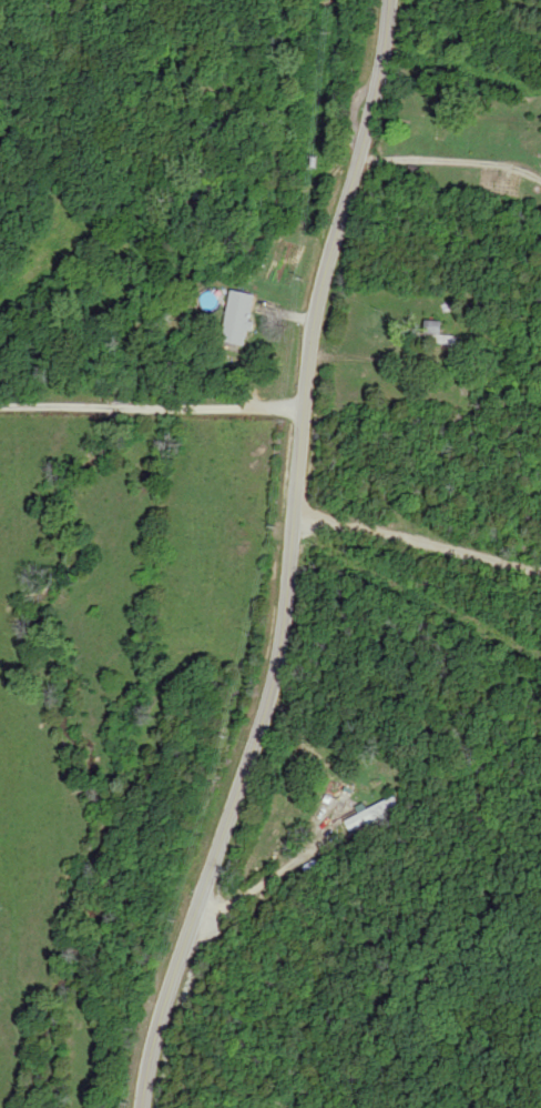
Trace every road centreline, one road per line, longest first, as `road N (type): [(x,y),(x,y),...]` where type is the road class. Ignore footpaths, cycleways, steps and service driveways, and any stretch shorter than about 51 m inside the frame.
road 1 (tertiary): [(144,1107),(170,985),(264,708),(283,620),(315,313),(378,77),(389,0)]
road 2 (residential): [(302,407),(0,410)]
road 3 (residential): [(293,521),(540,612)]
road 4 (residential): [(302,407),(540,496)]

